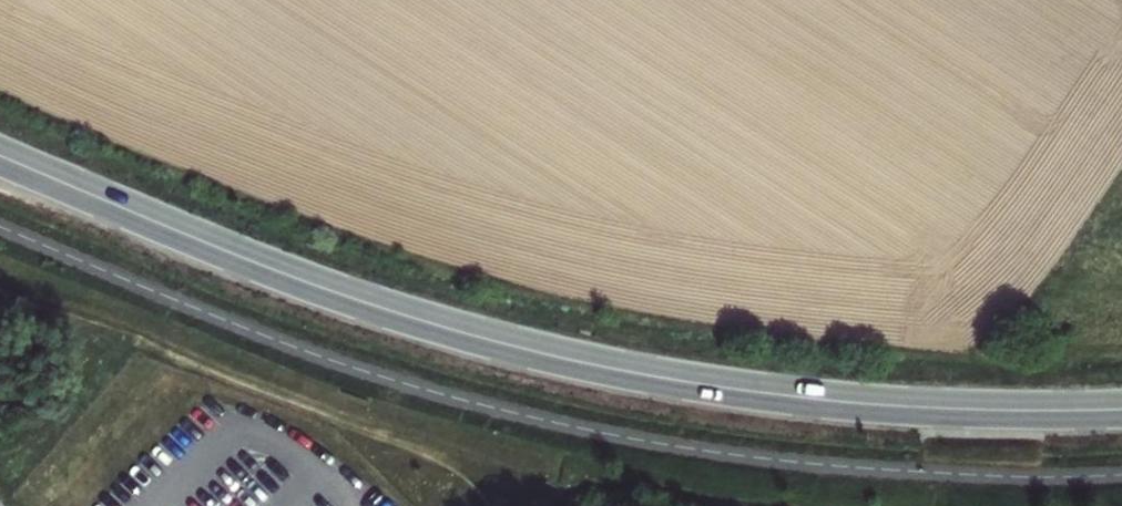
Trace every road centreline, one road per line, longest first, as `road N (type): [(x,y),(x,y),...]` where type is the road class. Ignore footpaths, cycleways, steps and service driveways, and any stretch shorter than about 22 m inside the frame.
road 1 (secondary): [(0,158),(279,274),(588,365),(844,403),(1121,411)]

